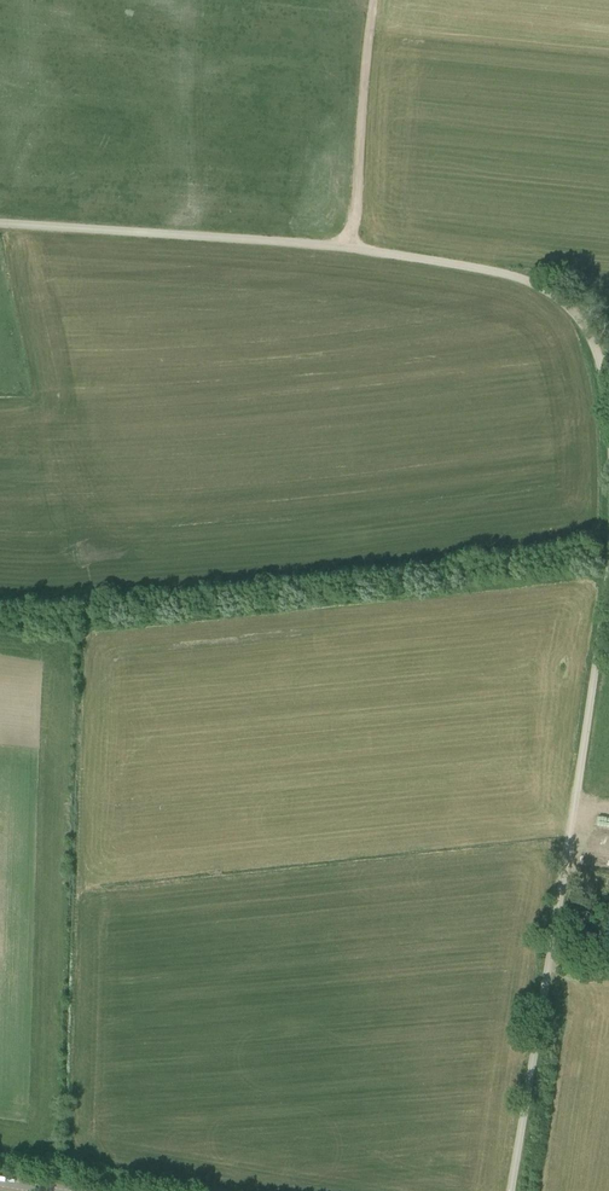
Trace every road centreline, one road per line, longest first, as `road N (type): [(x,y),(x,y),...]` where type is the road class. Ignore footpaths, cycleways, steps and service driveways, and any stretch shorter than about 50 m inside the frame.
road 1 (unclassified): [(608,402),(584,324),(517,276),(352,247),(0,225)]
road 2 (unclassified): [(511,1190),(608,579)]
road 3 (track): [(352,247),(376,0)]

